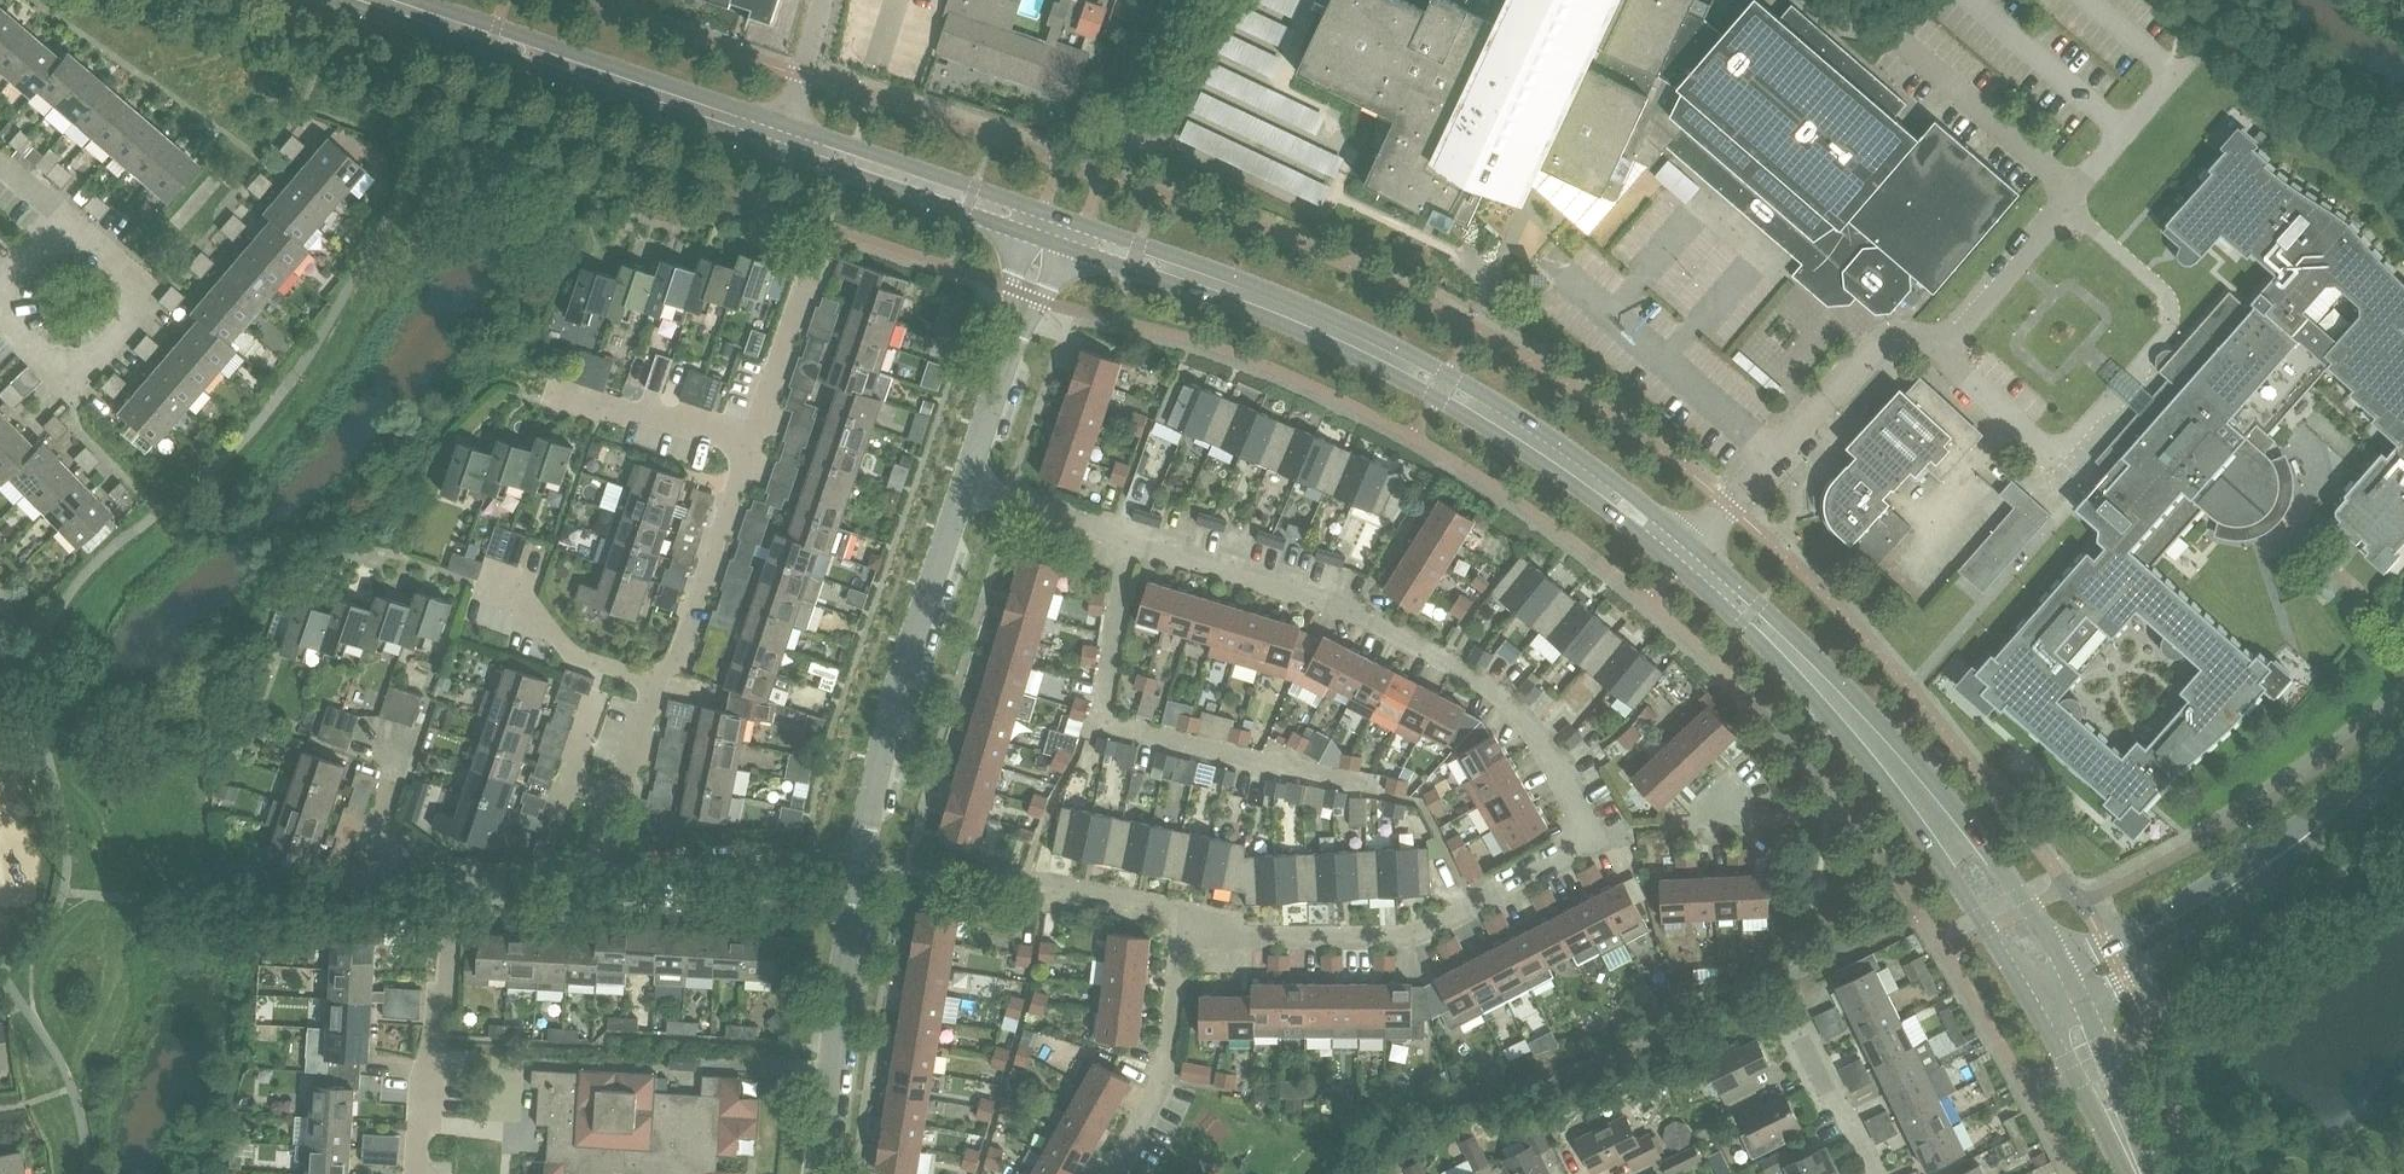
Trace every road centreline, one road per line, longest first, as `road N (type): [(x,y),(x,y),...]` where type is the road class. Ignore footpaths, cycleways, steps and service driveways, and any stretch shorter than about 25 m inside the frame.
road 1 (tertiary): [(2054,998),(1961,850),(1878,745),(1750,613),(1616,500),(1510,426),(1333,332),(1039,225)]
road 2 (residential): [(1593,839),(1550,754),(1487,685),(1332,600),(1135,535)]
road 3 (residential): [(1380,787),(1102,722),(1122,574),(1135,535)]
road 4 (residential): [(1184,911),(1251,939),(1402,936),(1435,927),(1593,839)]
road 5 (tertiary): [(782,137),(376,0)]
road 6 (tertiary): [(2054,998),(2294,847),(2403,757)]
road 7 (unclassified): [(963,484),(852,865)]
road 8 (residential): [(8,282),(31,247),(77,235),(122,262),(132,314),(99,355),(73,362),(28,347),(6,305)]
road 9 (unclassified): [(852,865),(820,1173)]
road 10 (residential): [(1114,1173),(1163,1078),(1184,911)]
road 11 (tertiary): [(1039,225),(782,137)]
road 12 (unclassified): [(1039,225),(963,484)]
road 13 (residential): [(650,684),(674,658),(749,443)]
road 14 (residential): [(418,1124),(422,1077),(453,970),(460,874)]
road 15 (residential): [(602,864),(629,874),(852,865)]
road 16 (residential): [(749,443),(556,380)]
road 17 (residential): [(749,443),(810,251)]
road 18 (residential): [(650,684),(573,655),(490,574)]
road 19 (tertiary): [(2139,1173),(2054,998)]
road 20 (residential): [(602,864),(601,838),(650,684)]
road 21 (residential): [(1135,535),(963,484)]
road 22 (residential): [(1884,1173),(1805,1013)]
road 23 (residential): [(1593,839),(1757,820)]
road 24 (residential): [(1184,911),(1023,881)]
road 25 (unclassified): [(782,137),(822,0)]
road 26 (residential): [(460,874),(602,864)]

